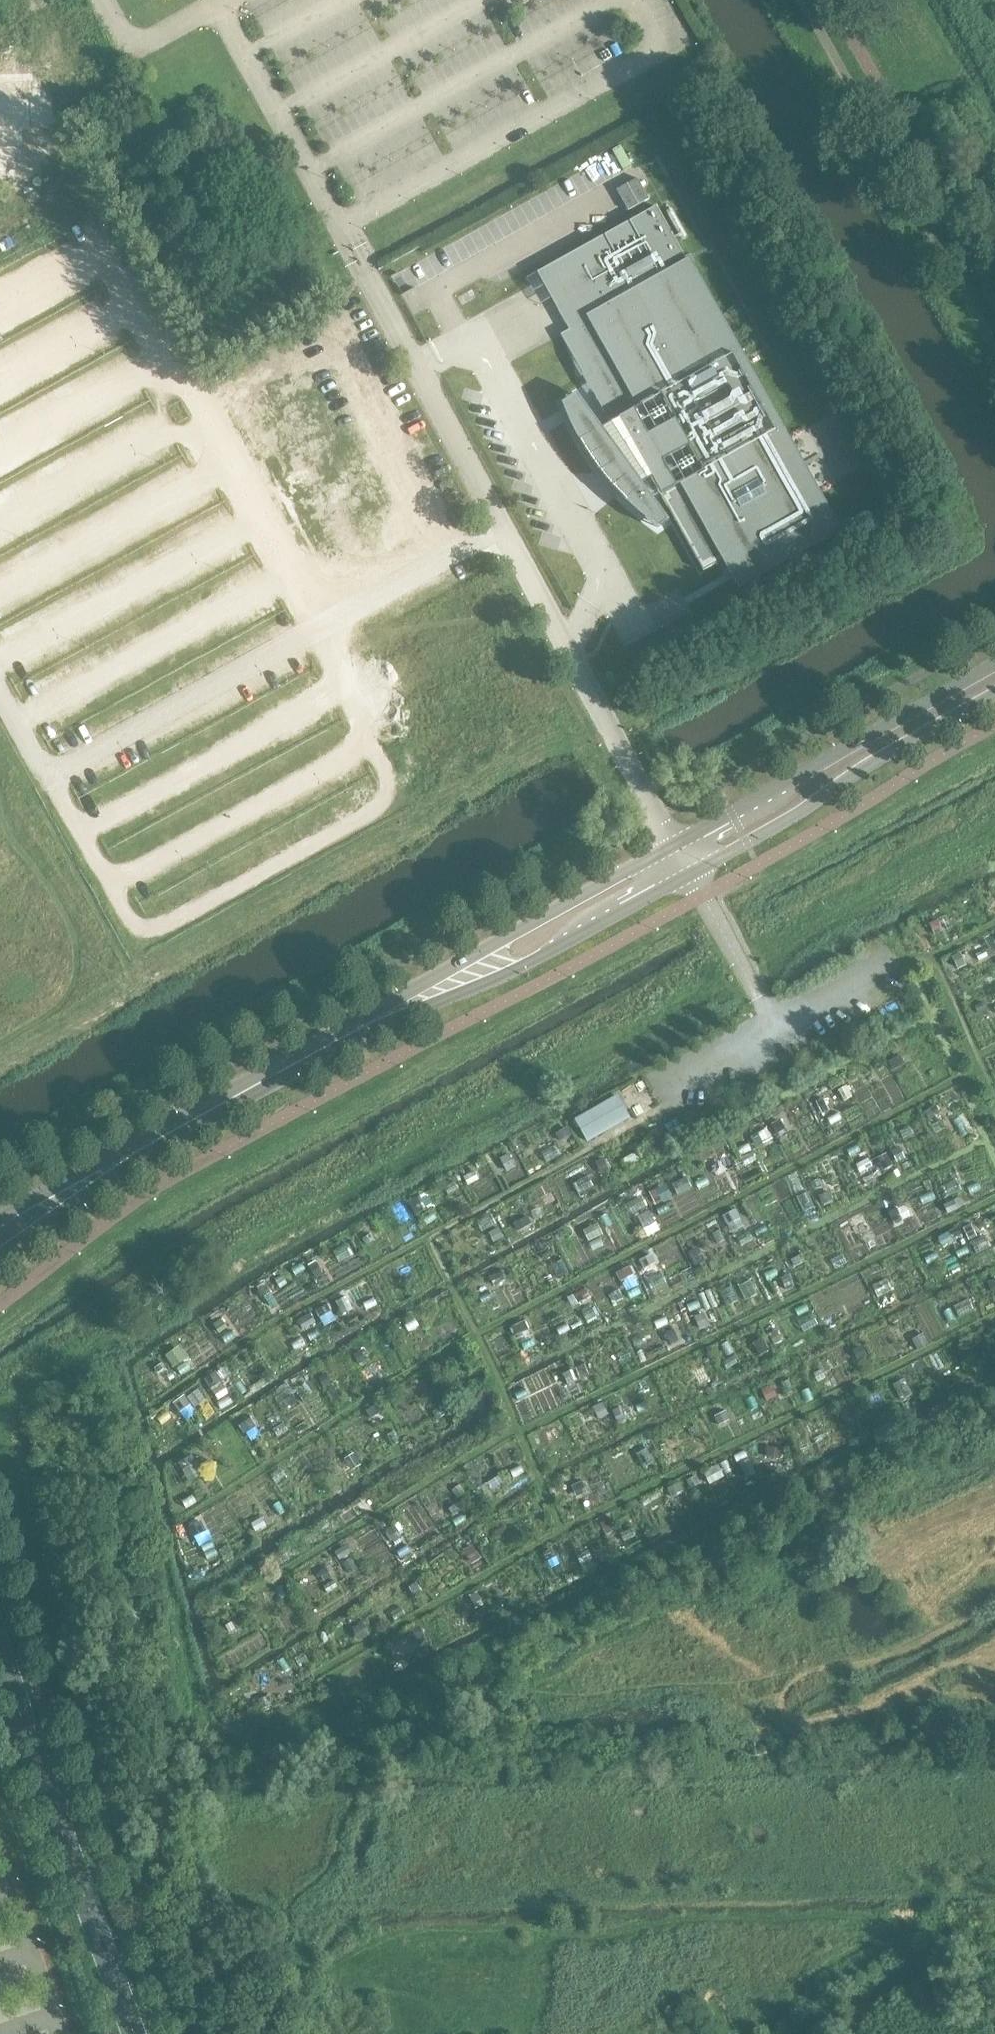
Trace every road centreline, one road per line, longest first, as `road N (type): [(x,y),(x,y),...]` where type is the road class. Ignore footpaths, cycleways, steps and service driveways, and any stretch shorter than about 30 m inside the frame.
road 1 (tertiary): [(994,665),(499,939),(374,1020)]
road 2 (tertiary): [(374,1020),(519,969),(994,694)]
road 3 (tertiary): [(136,2033),(0,1649)]
road 4 (tertiary): [(72,1192),(374,1020)]

